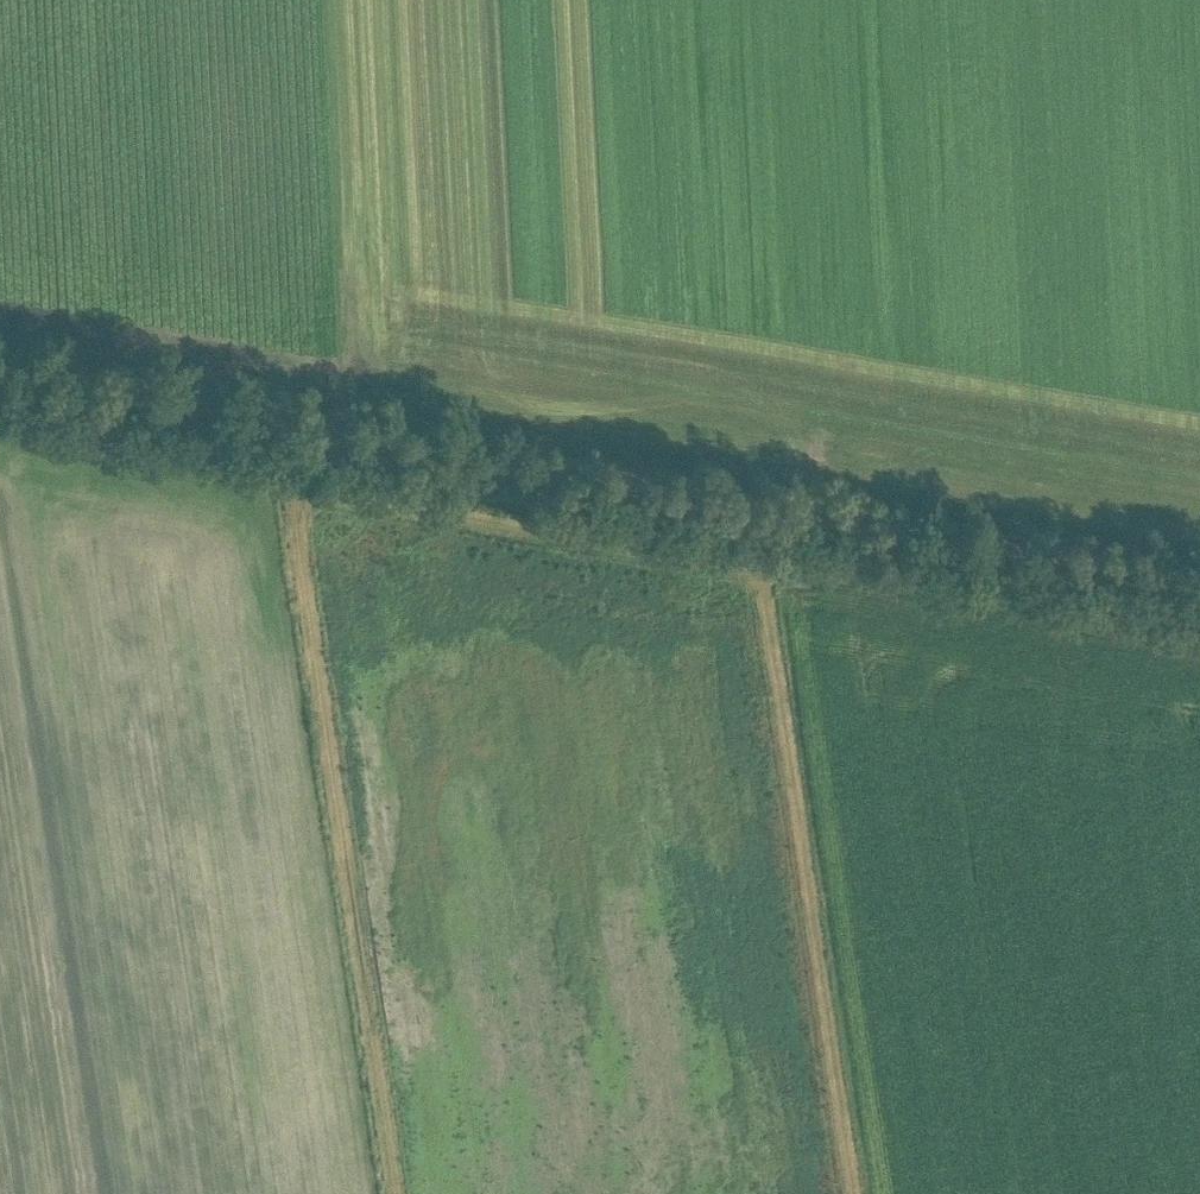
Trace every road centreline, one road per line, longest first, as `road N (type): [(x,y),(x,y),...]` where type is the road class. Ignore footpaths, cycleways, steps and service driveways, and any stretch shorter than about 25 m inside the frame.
road 1 (track): [(0,375),(1199,583)]

